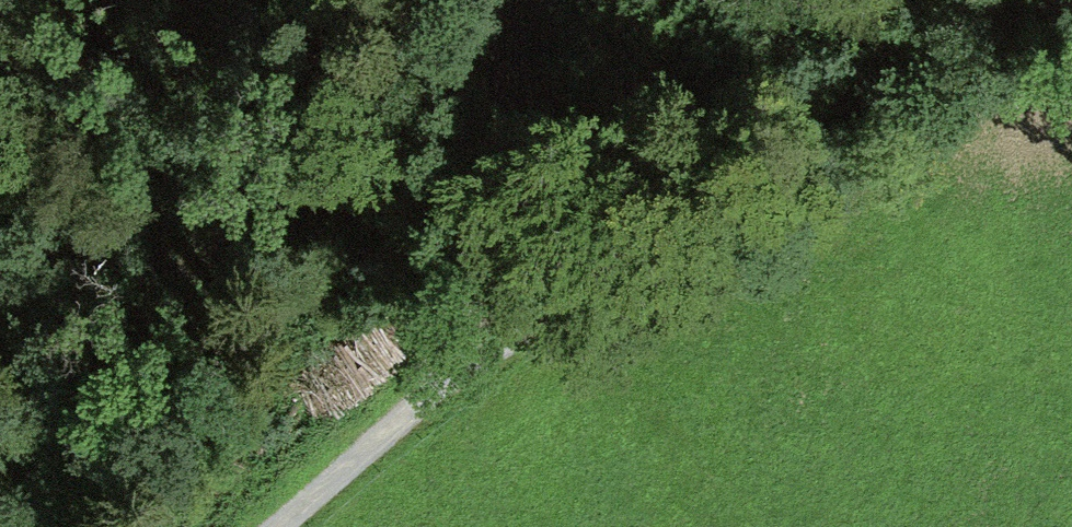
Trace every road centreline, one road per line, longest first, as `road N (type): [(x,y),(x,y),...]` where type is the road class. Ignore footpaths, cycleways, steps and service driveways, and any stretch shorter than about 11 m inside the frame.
road 1 (track): [(1071,4),(735,157),(602,240)]
road 2 (track): [(602,240),(269,526)]
road 3 (track): [(499,0),(602,240)]

